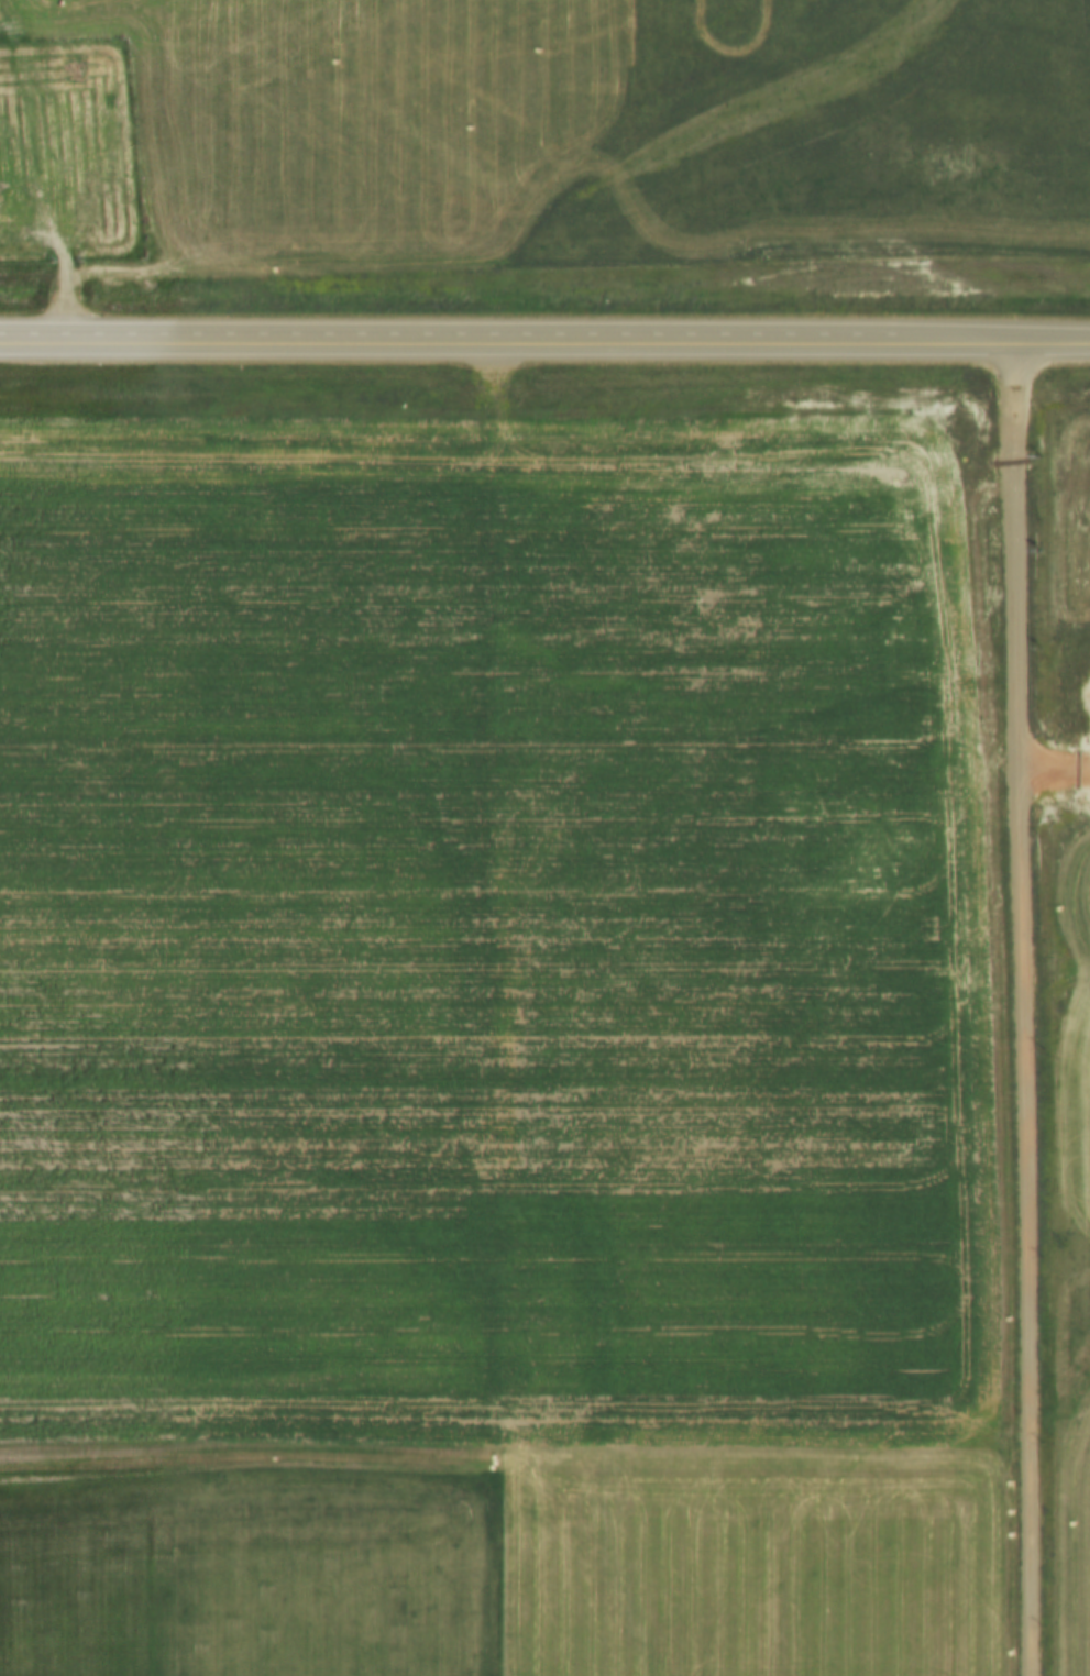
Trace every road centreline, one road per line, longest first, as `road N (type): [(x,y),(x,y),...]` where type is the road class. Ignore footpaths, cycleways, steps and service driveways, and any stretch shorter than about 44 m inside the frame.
road 1 (track): [(497,1675),(476,869),(486,339)]
road 2 (secondary): [(0,338),(1089,341)]

